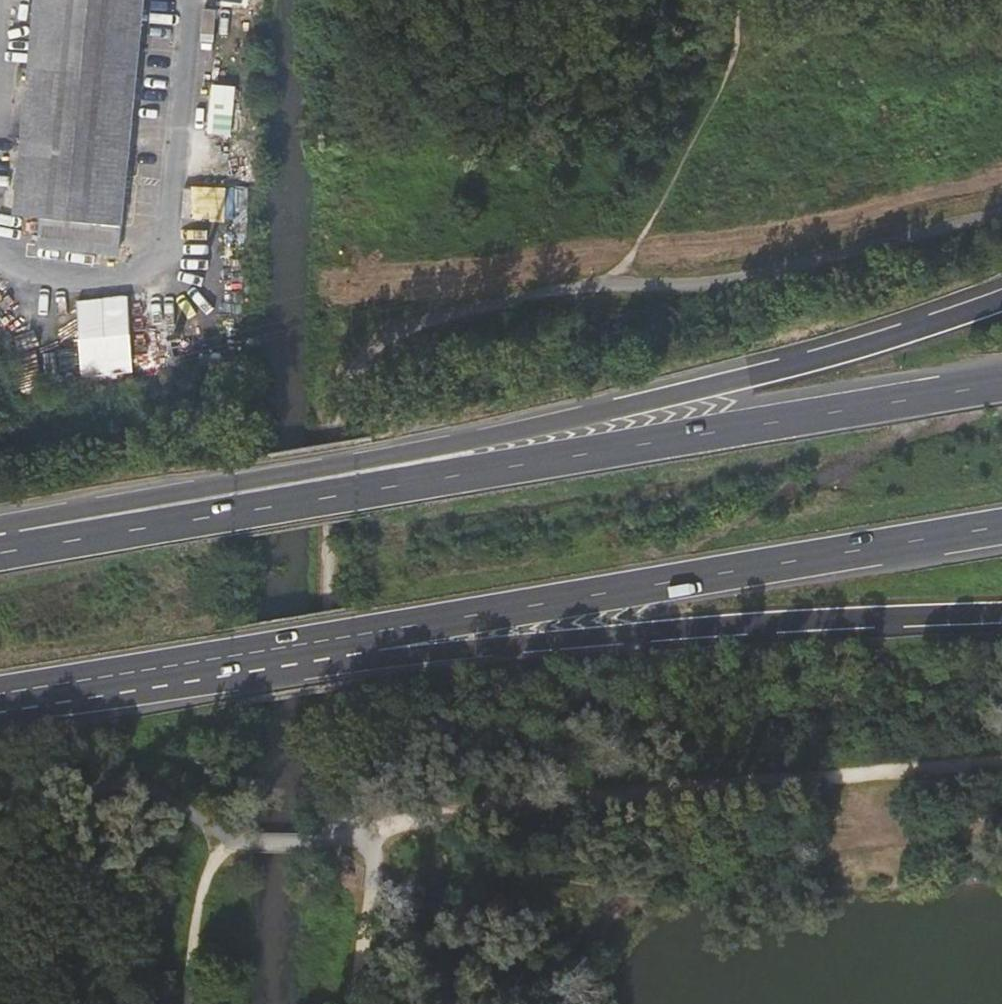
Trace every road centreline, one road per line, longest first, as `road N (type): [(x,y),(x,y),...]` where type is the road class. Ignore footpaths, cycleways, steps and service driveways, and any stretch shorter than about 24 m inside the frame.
road 1 (trunk): [(1001,303),(804,365),(628,405),(0,530)]
road 2 (trunk): [(1001,385),(0,550)]
road 3 (trunk): [(336,639),(1001,527)]
road 4 (trunk): [(336,639),(395,658),(763,626),(1001,616)]
road 5 (trunk): [(0,694),(336,639)]
road 6 (track): [(616,285),(732,39),(730,0)]

